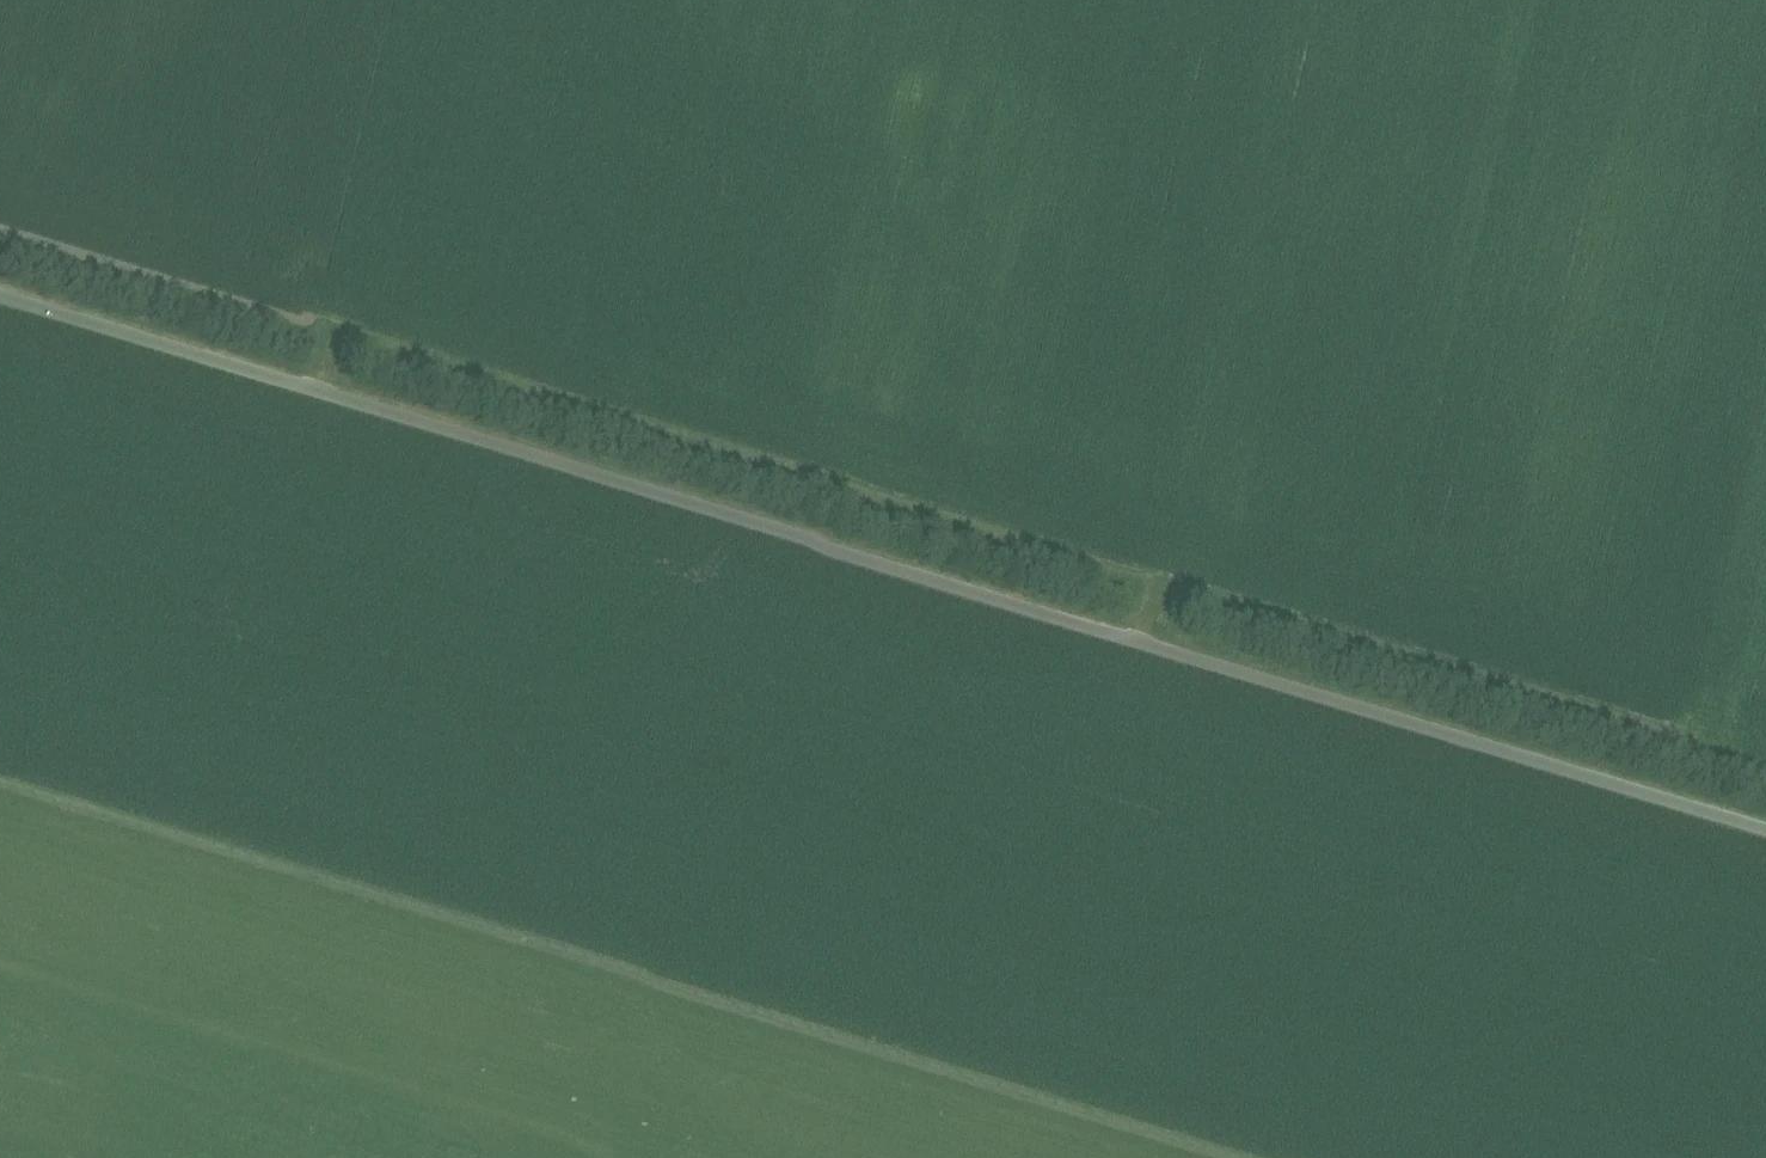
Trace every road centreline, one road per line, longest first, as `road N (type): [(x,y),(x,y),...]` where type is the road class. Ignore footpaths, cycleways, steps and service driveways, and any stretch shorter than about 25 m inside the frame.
road 1 (unclassified): [(0,308),(1765,833)]

